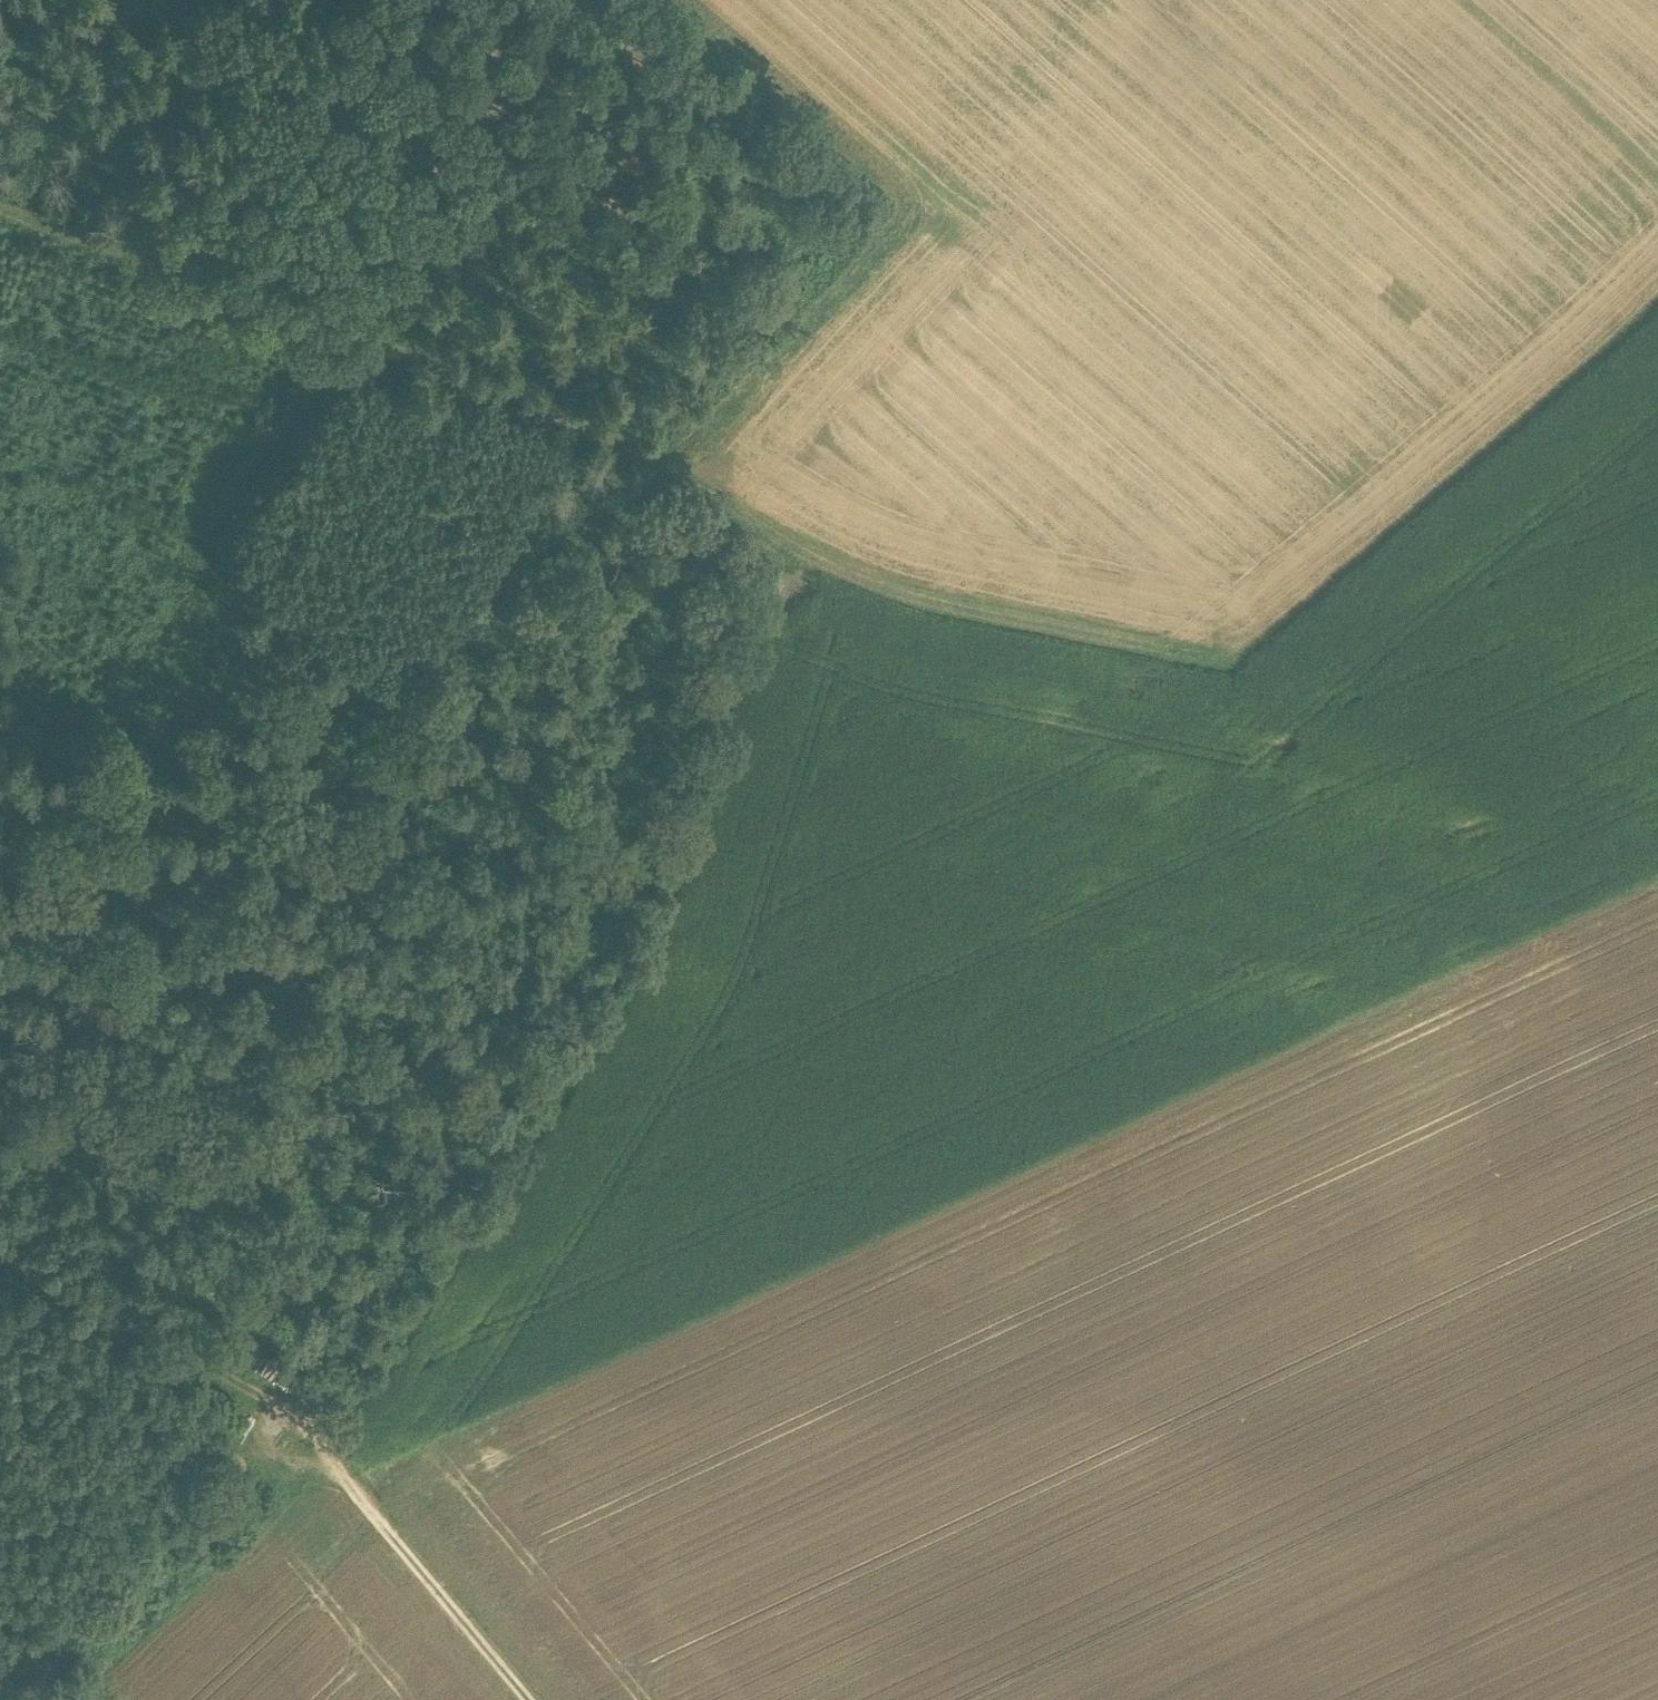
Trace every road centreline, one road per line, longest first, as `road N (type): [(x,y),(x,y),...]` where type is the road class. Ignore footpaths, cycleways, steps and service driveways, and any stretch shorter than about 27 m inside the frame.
road 1 (track): [(1200,652),(892,588),(661,454),(0,213)]
road 2 (track): [(0,1256),(248,1395),(286,1402),(312,1420),(330,1463)]
road 3 (track): [(330,1463),(528,1699)]
road 4 (track): [(248,1395),(253,1428),(265,1442),(291,1463),(330,1463)]

